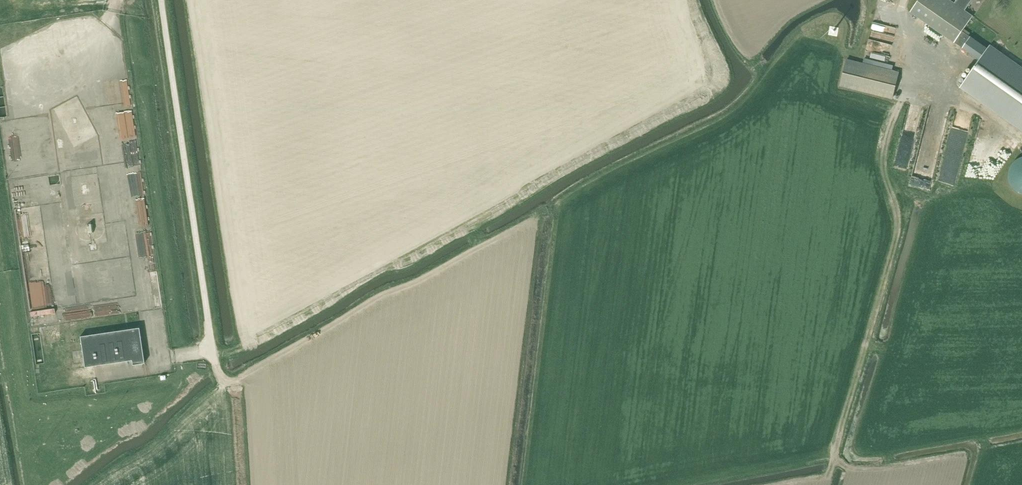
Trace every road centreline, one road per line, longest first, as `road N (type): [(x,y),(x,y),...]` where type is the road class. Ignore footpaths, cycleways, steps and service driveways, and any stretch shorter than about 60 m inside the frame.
road 1 (unclassified): [(212,349),(161,0)]

